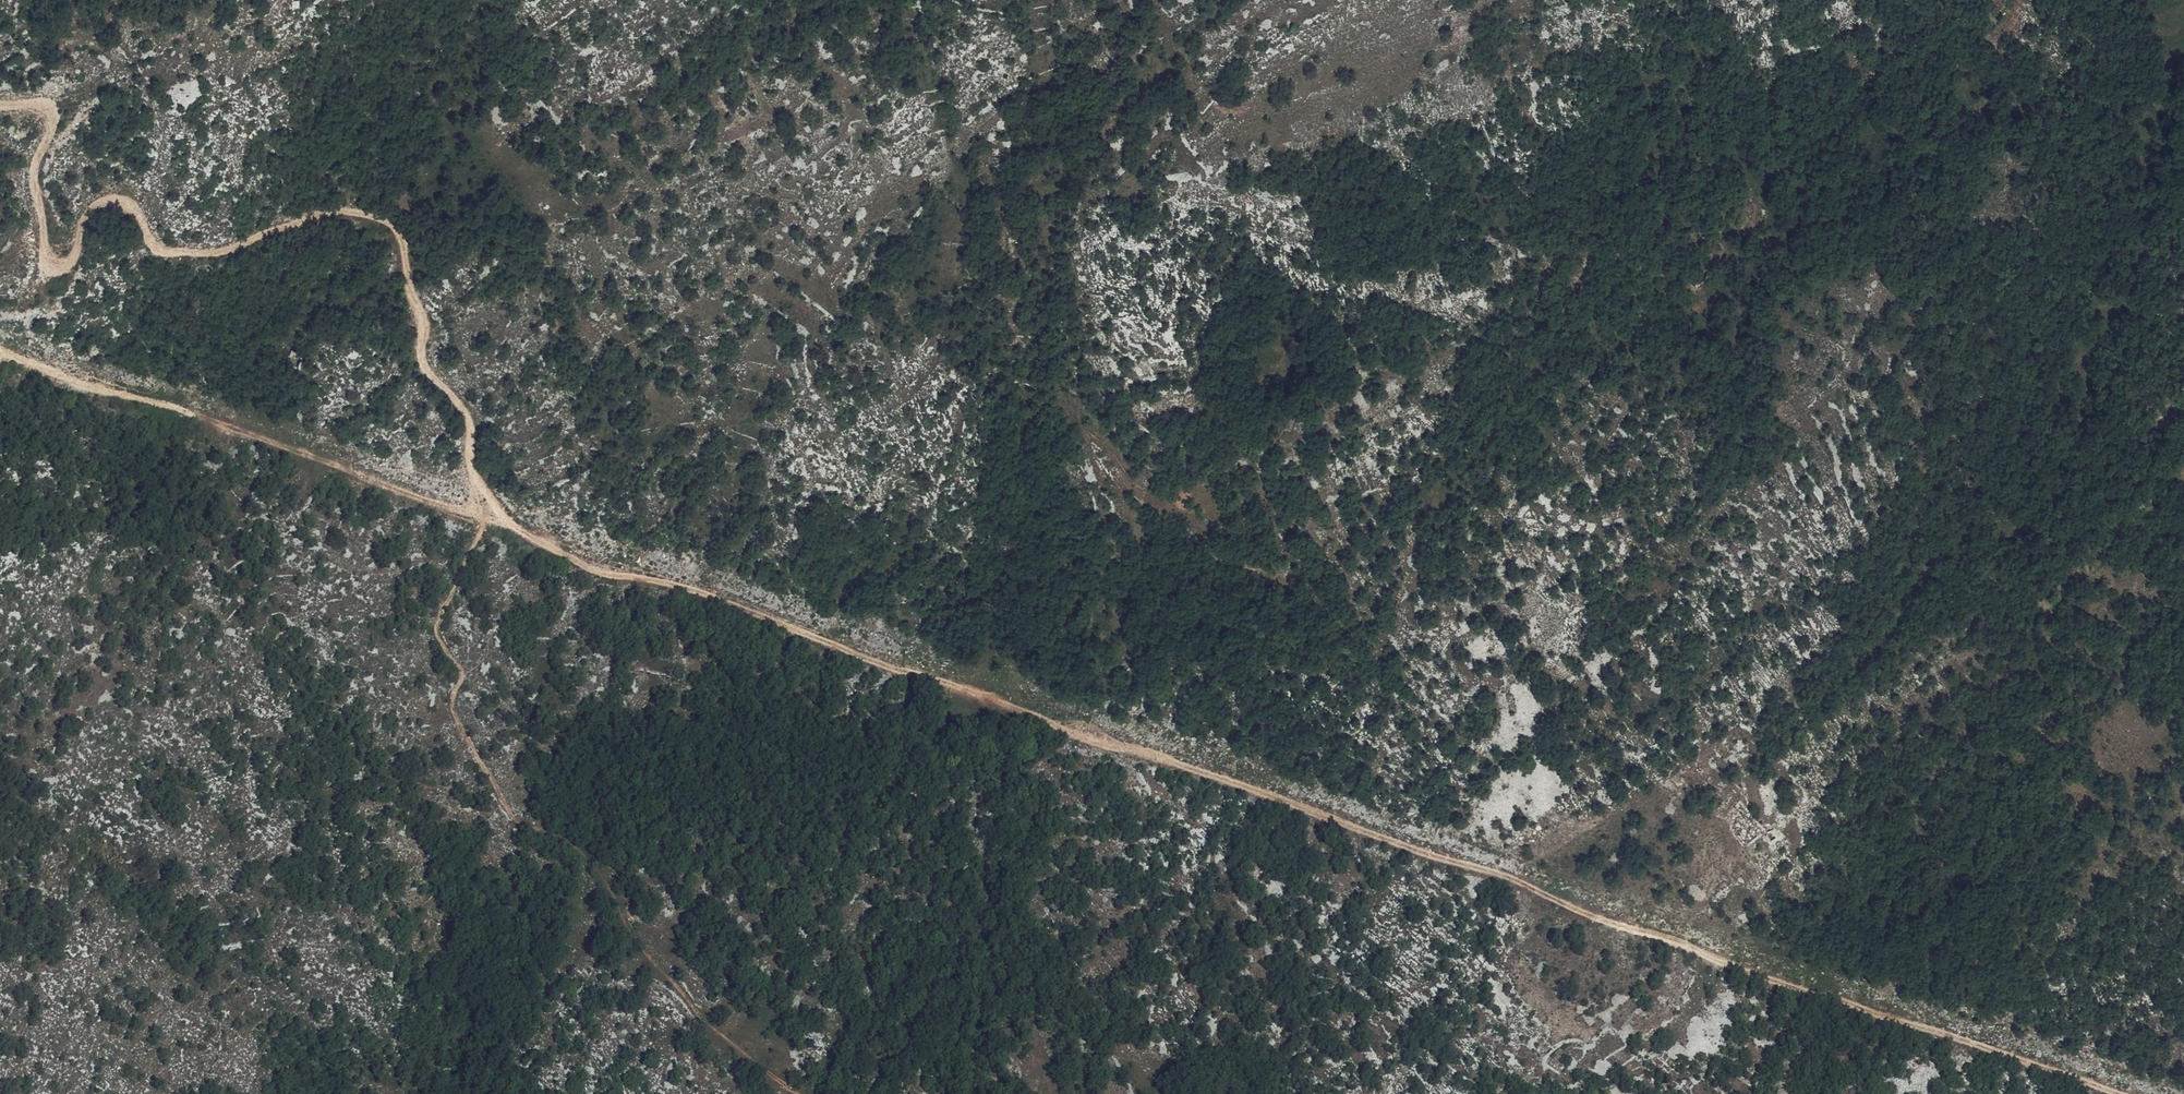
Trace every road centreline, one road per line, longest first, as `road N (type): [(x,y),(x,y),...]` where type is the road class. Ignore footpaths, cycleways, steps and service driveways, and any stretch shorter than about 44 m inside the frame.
road 1 (track): [(483,517),(601,569),(660,582),(1516,883)]
road 2 (track): [(483,517),(467,432),(420,361),(423,329),(398,230),(381,218),(334,211),(220,254),(163,257),(138,213),(115,200),(92,212),(76,255),(54,271),(46,260),(33,162),(55,121),(41,106),(0,104)]
road 3 (track): [(2112,1093),(1516,883)]

